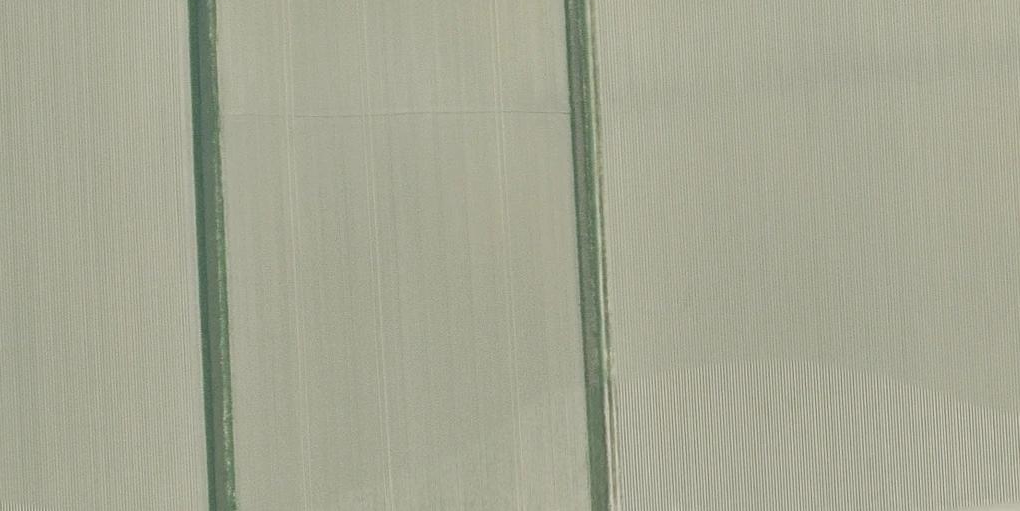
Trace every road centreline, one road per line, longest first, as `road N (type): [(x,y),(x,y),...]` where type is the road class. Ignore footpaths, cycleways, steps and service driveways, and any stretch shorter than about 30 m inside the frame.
road 1 (track): [(613,510),(586,0)]

